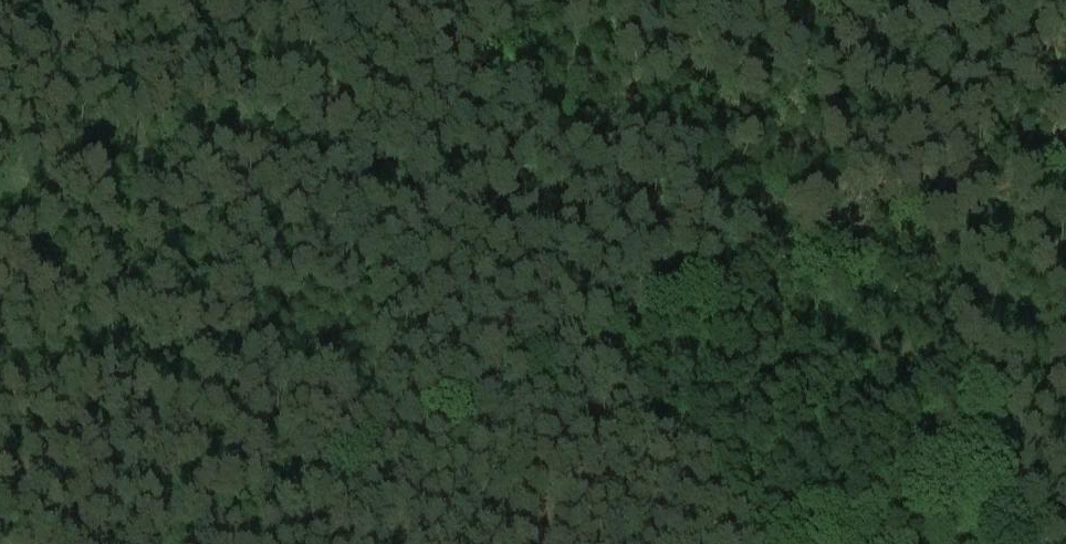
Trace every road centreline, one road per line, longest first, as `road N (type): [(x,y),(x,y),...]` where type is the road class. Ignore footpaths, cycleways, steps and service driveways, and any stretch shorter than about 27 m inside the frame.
road 1 (track): [(67,543),(1065,166)]

